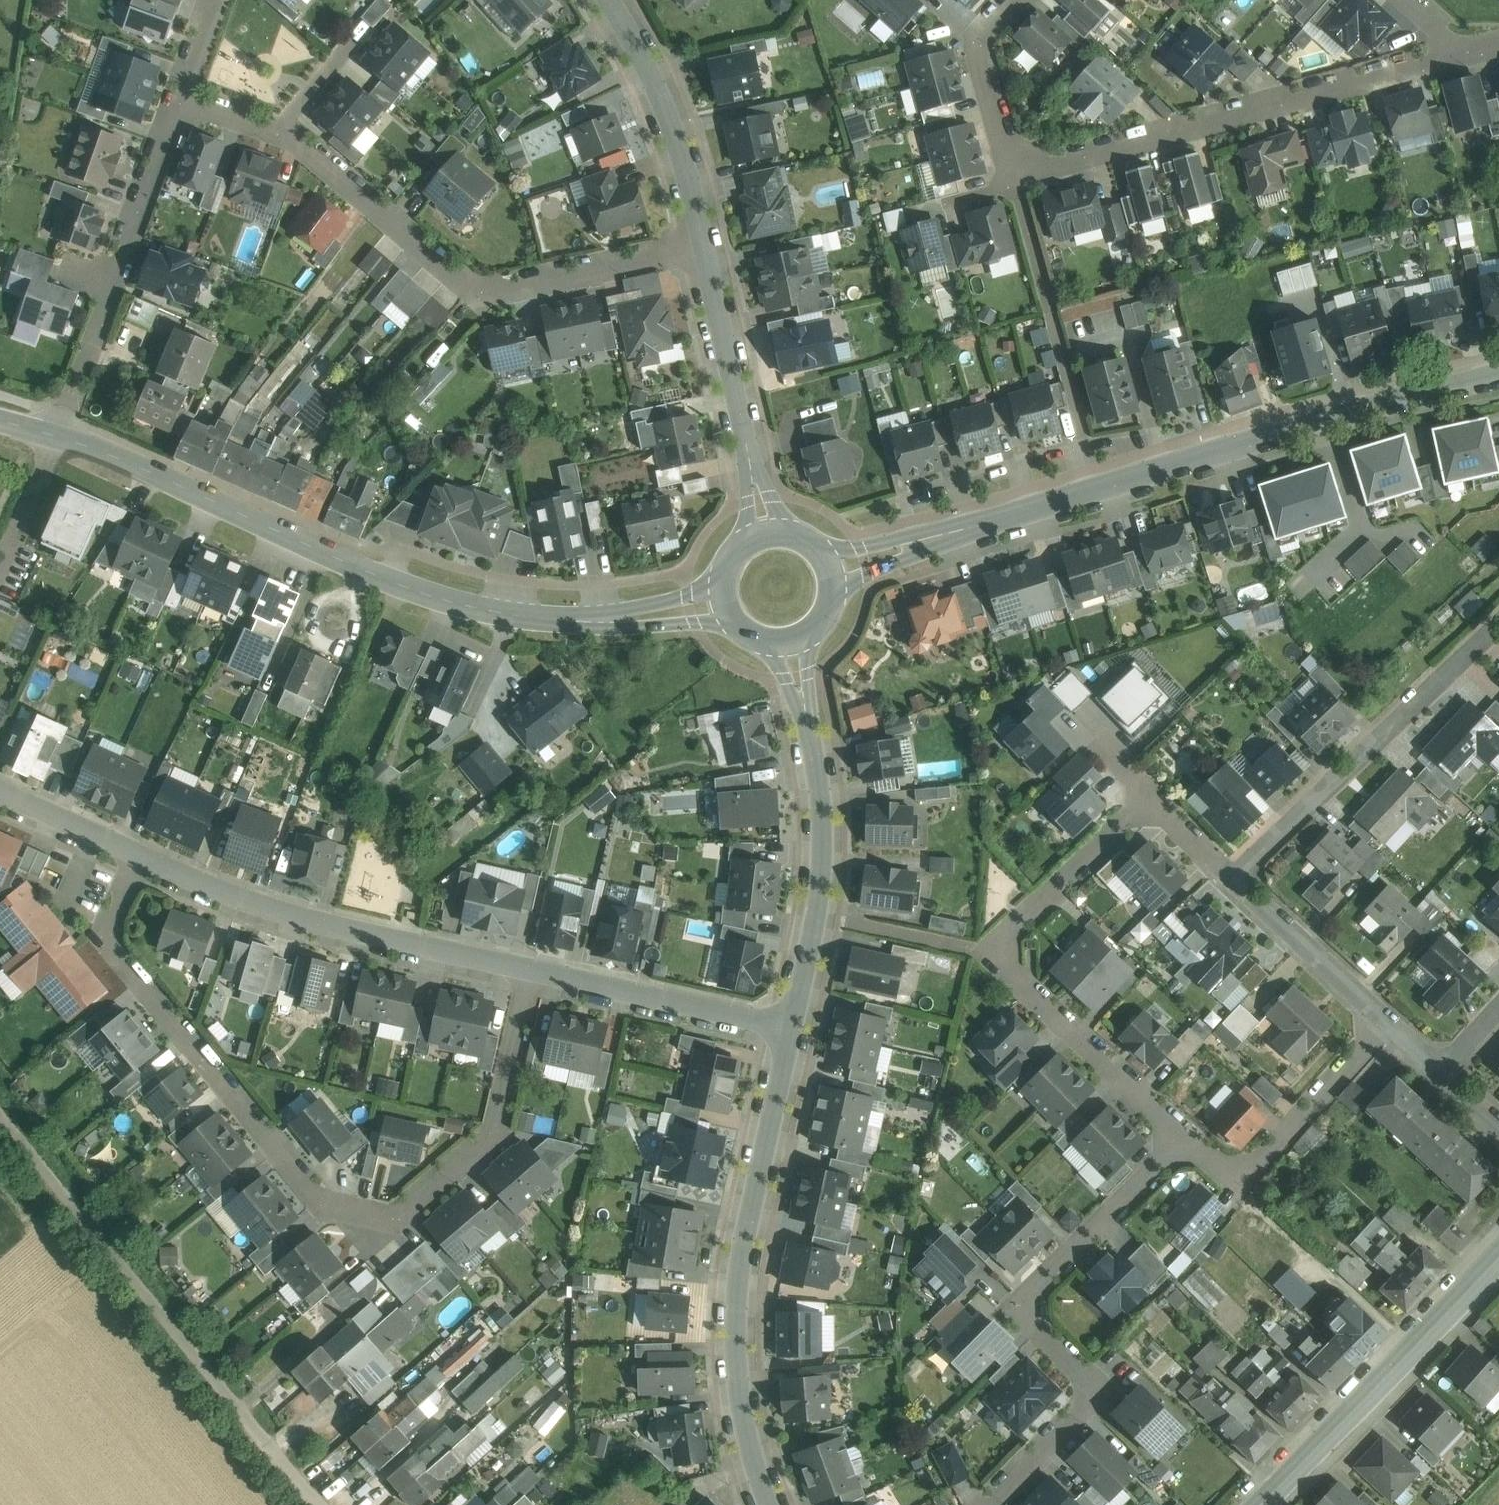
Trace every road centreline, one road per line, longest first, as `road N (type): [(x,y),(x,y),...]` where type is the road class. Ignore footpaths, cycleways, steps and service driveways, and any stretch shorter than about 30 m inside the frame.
road 1 (residential): [(138,860),(106,937),(326,1204),(358,1214),(403,1210),(492,1131),(532,970)]
road 2 (tertiary): [(57,436),(452,602),(588,621),(725,604)]
road 3 (tertiary): [(830,570),(1288,431),(1498,377)]
road 4 (residential): [(1014,0),(978,43),(1013,175),(1457,49)]
road 5 (residential): [(701,245),(482,293),(280,129),(179,98)]
road 6 (residential): [(319,1504),(0,1116)]
road 7 (residential): [(1188,1143),(1038,1287),(1038,1329),(1086,1379),(1088,1404),(987,1504)]
road 8 (residential): [(792,1029),(740,1334),(742,1407),(769,1504)]
road 9 (residential): [(1147,798),(1012,932),(1010,973),(1188,1143)]
road 10 (residential): [(532,970),(346,934),(138,860)]
road 11 (residential): [(790,641),(820,779),(824,846),(792,1029)]
road 12 (residential): [(1498,623),(1234,878)]
road 13 (residential): [(179,98),(57,436)]
road 14 (secondary): [(1259,1504),(1498,1257)]
road 15 (residential): [(1188,1143),(1225,1173),(1263,1164),(1387,1022)]
road 16 (residential): [(792,1029),(532,970)]
road 17 (residential): [(701,245),(677,140),(613,0)]
road 18 (residential): [(1387,1022),(1234,878)]
road 19 (residential): [(745,433),(701,245)]
road 20 (residential): [(138,860),(0,798)]
road 21 (unclassified): [(57,436),(0,565)]

